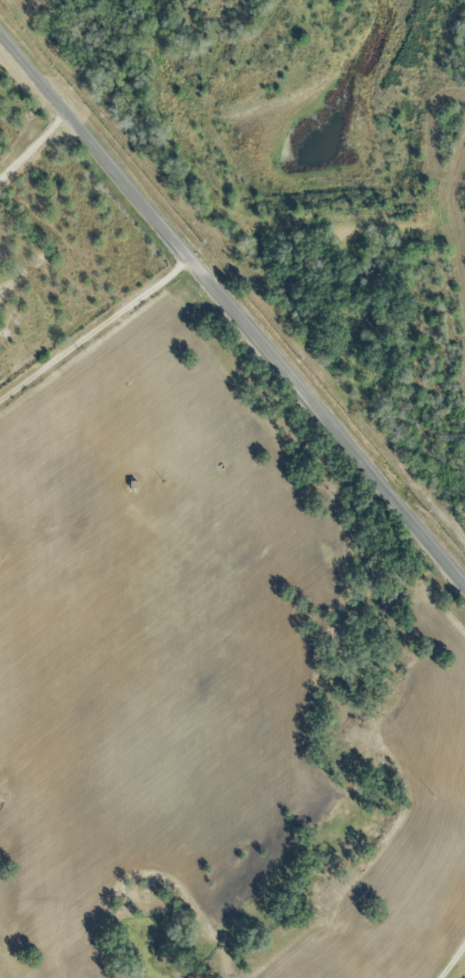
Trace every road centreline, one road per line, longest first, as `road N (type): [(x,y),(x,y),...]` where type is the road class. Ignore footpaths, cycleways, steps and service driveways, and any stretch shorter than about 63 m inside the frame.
road 1 (residential): [(464,569),(199,256)]
road 2 (residential): [(199,256),(0,21)]
road 3 (residential): [(0,403),(199,256)]

